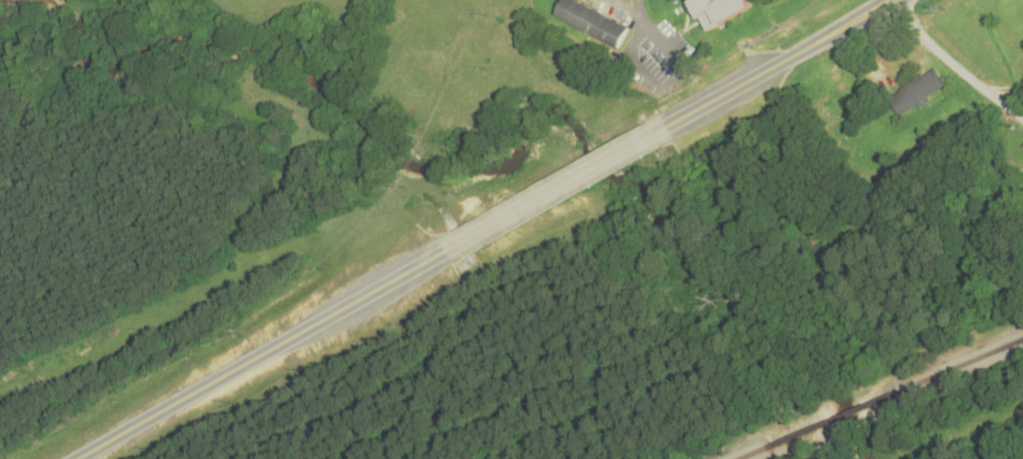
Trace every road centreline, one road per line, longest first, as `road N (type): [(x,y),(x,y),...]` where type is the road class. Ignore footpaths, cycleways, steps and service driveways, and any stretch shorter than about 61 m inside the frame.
road 1 (primary): [(448,250),(668,127)]
road 2 (primary): [(71,458),(281,342)]
road 3 (primary): [(281,342),(448,250)]
road 4 (residential): [(899,0),(927,39),(1022,118)]
road 5 (primary): [(668,127),(807,46)]

